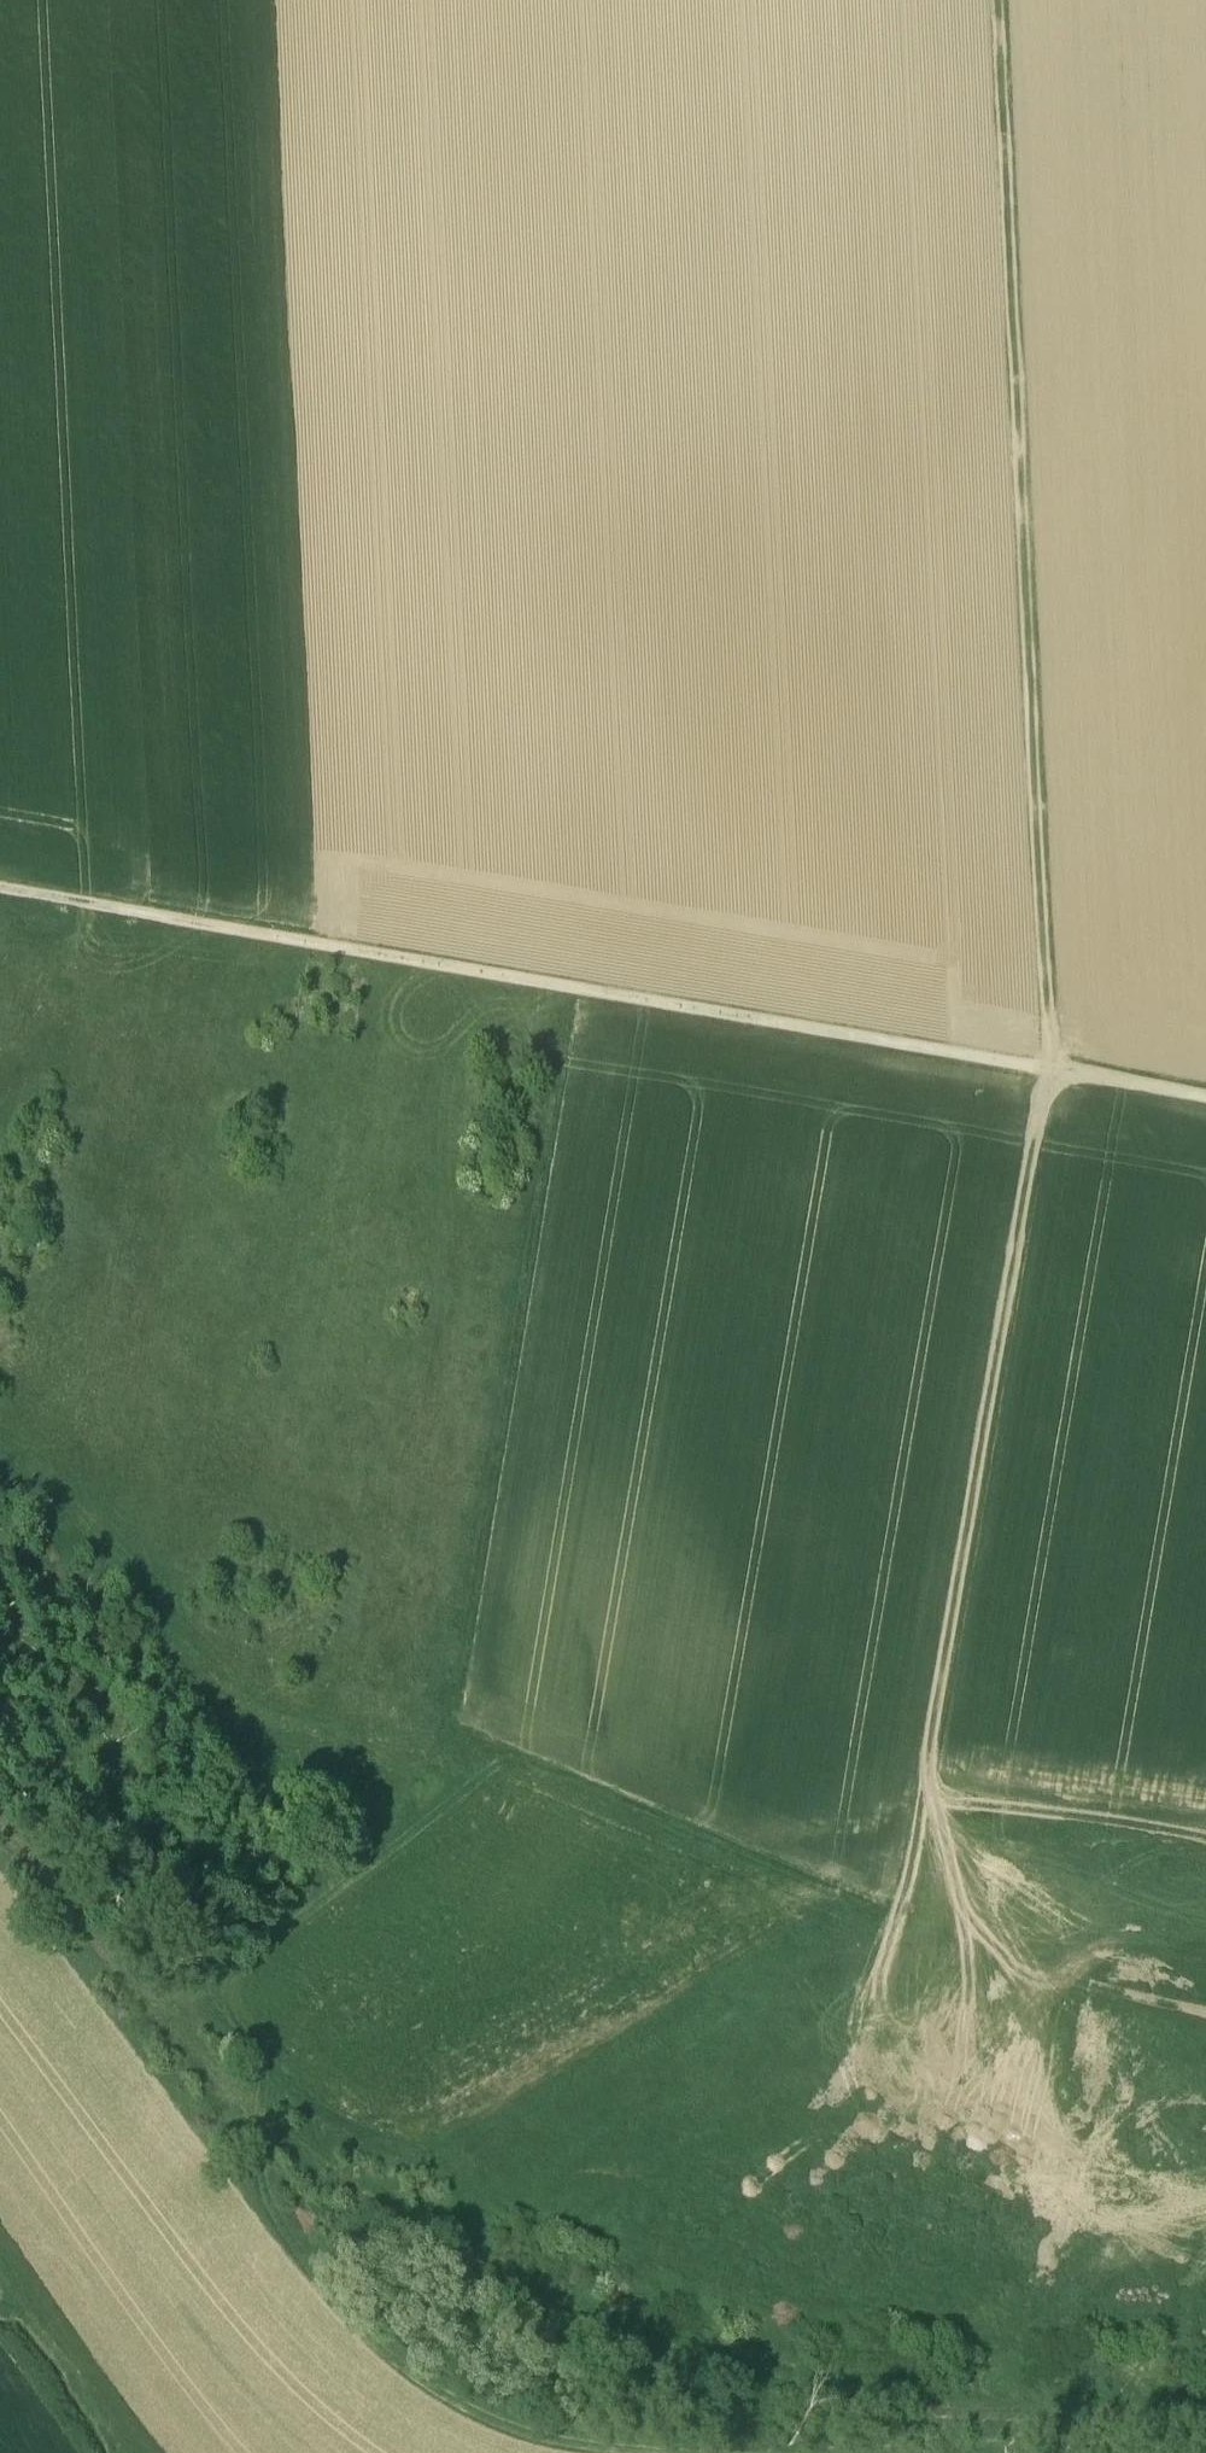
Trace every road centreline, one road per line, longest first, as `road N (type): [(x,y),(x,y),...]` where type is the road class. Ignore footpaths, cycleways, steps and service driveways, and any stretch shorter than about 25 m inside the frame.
road 1 (track): [(0,891),(1205,1101)]
road 2 (track): [(1000,0),(1054,1074)]
road 3 (track): [(634,2452),(498,2421),(434,2388),(387,2349),(283,2224),(267,2192),(268,2153)]
road 4 (track): [(1205,1833),(924,1802)]

